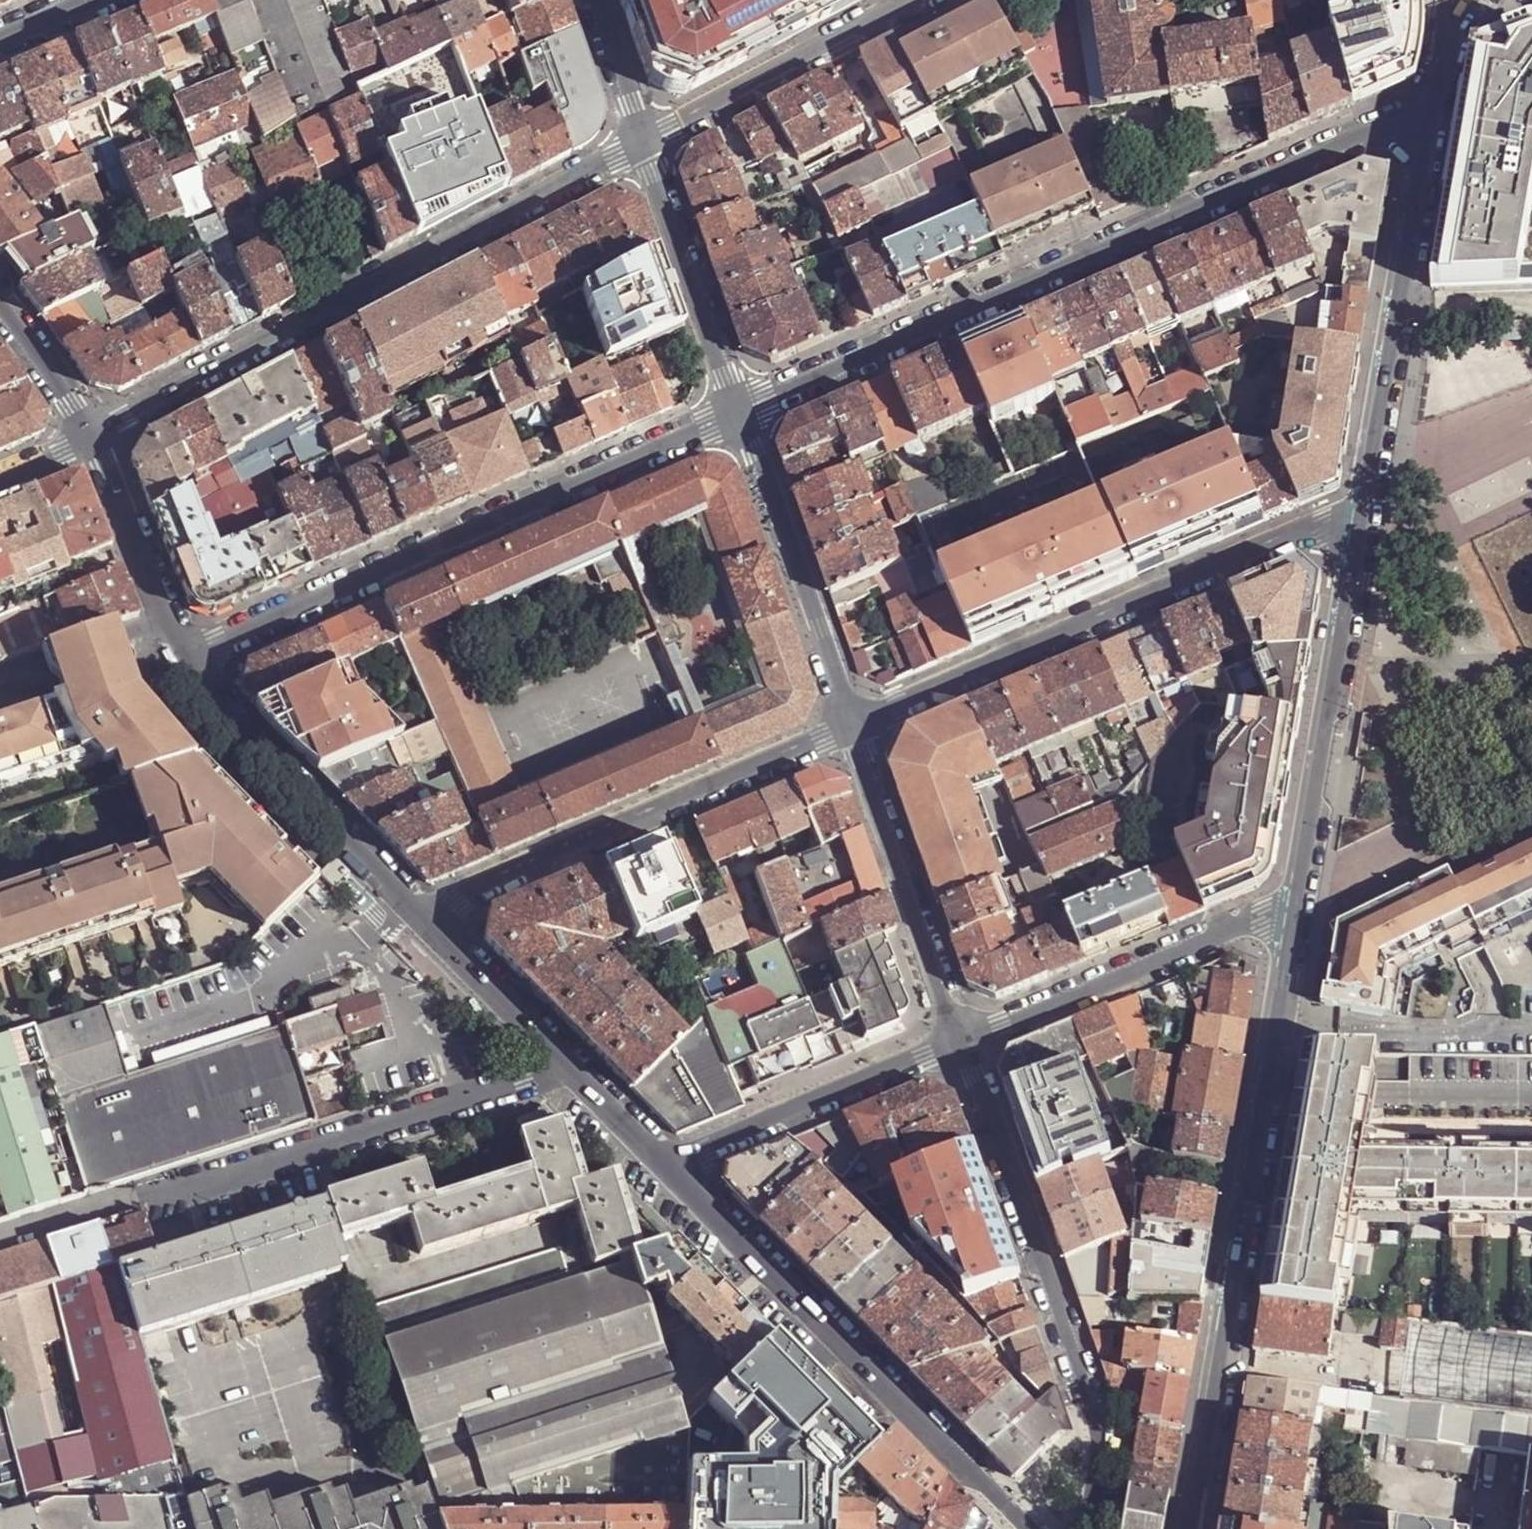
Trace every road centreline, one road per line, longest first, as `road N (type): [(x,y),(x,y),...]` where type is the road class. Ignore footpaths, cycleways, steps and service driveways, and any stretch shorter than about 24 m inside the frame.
road 1 (trunk): [(1219,1528),(1286,1034),(1481,0)]
road 2 (trunk): [(1480,0),(1285,1032),(1219,1528)]
road 3 (residential): [(1430,114),(748,412)]
road 4 (residential): [(1195,1528),(1299,910)]
road 5 (residential): [(655,152),(98,439)]
road 6 (residential): [(748,412),(187,659)]
road 7 (residential): [(0,1241),(565,1064)]
road 8 (residential): [(1362,518),(860,732)]
road 9 (unclassified): [(668,1165),(1030,1528)]
road 10 (residential): [(967,1044),(1098,1423),(1082,1528)]
road 11 (residential): [(427,923),(860,732)]
road 12 (residential): [(1362,518),(1430,114)]
road 13 (residential): [(1299,910),(1362,518)]
road 14 (residential): [(967,1044),(1299,910)]
road 15 (unclassified): [(187,659),(427,923)]
road 16 (residential): [(860,732),(748,412)]
road 17 (residential): [(967,1044),(860,732)]
road 18 (residential): [(668,1165),(967,1044)]
road 19 (residential): [(932,0),(655,152)]
road 20 (residential): [(748,412),(655,152)]
road 21 (unclassified): [(98,439),(187,659)]
road 22 (unclassified): [(427,923),(565,1064)]
road 23 (unclassified): [(0,306),(98,439)]
road 24 (residential): [(655,152),(600,0)]
road 25 (unclassified): [(565,1064),(668,1165)]
road 26 (residential): [(1430,114),(1453,37),(1479,0)]

